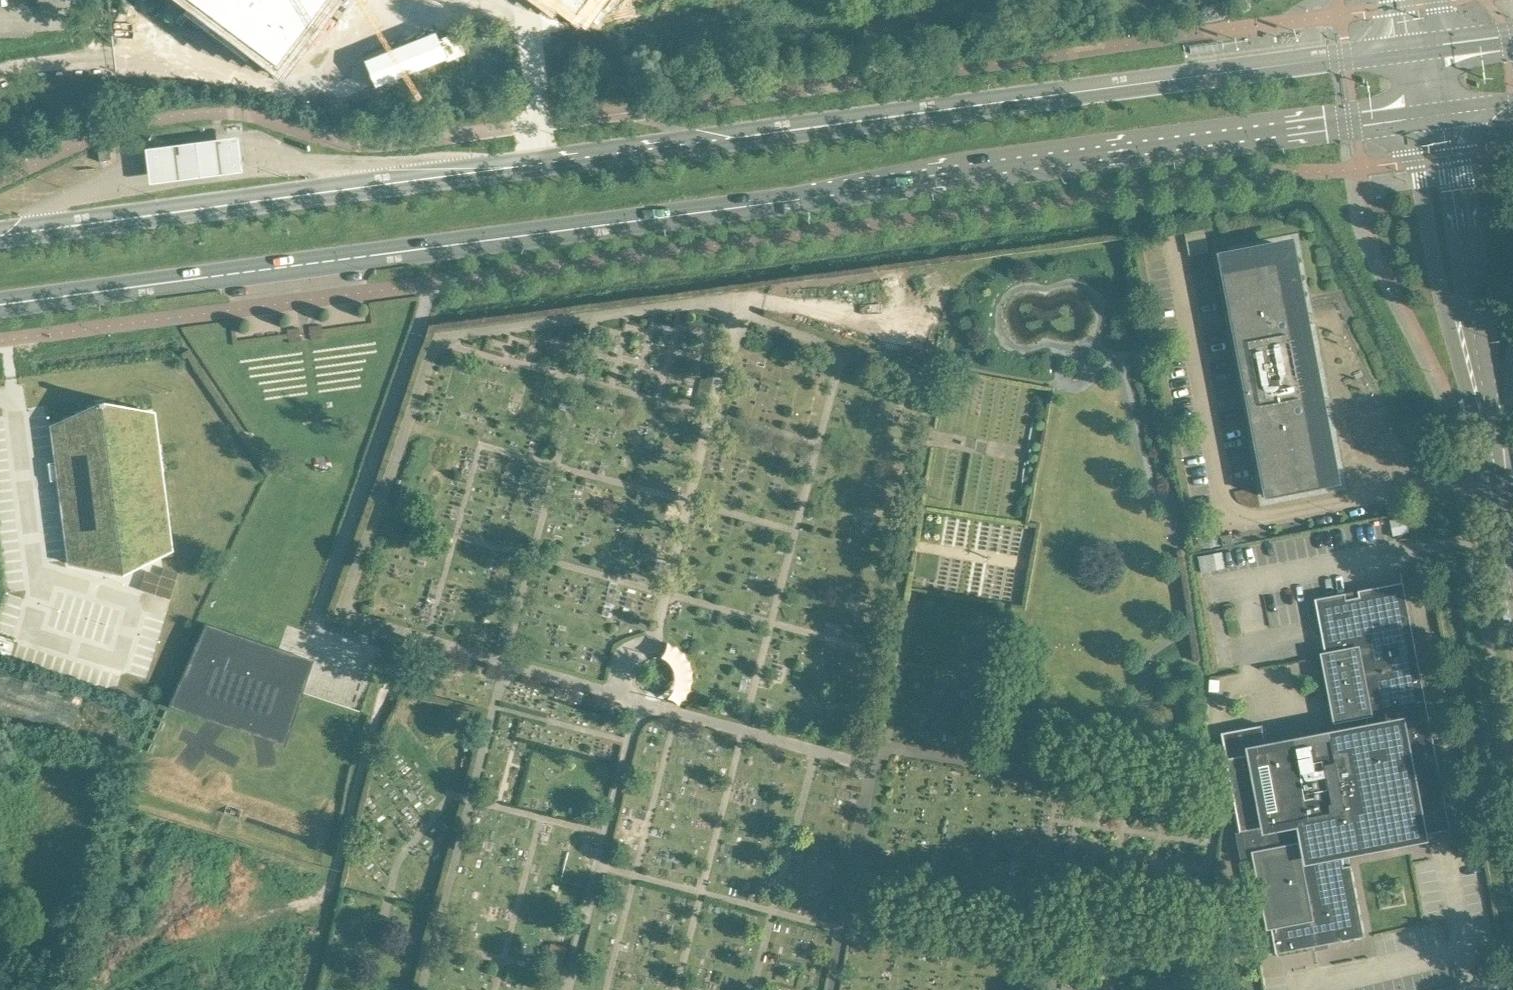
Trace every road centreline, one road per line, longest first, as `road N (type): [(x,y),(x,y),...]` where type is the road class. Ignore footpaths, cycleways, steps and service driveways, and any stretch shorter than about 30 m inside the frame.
road 1 (secondary): [(0,303),(1412,117)]
road 2 (secondary): [(1404,54),(0,238)]
road 3 (tertiary): [(1412,117),(1443,309),(1493,457)]
road 4 (tertiary): [(1493,457),(1449,112)]
road 5 (residential): [(255,115),(308,91),(381,0)]

